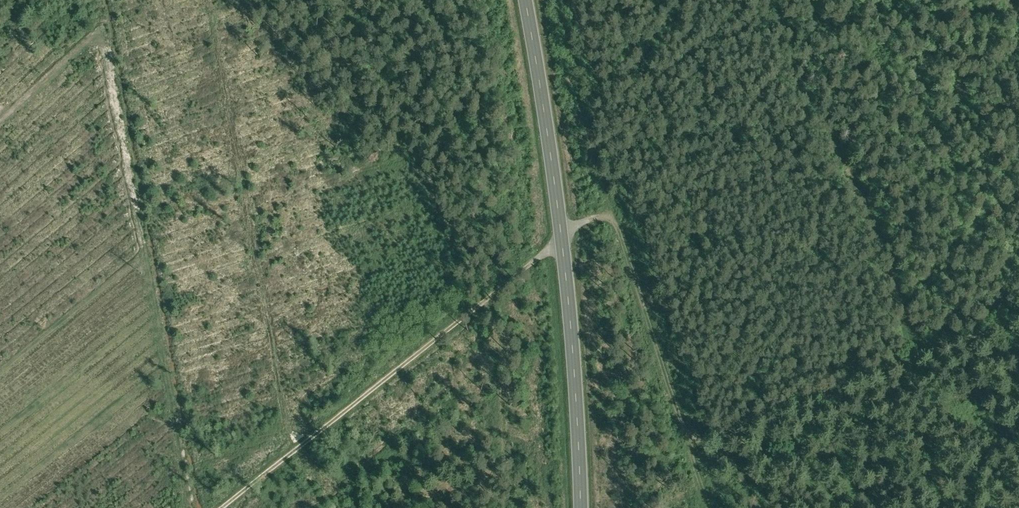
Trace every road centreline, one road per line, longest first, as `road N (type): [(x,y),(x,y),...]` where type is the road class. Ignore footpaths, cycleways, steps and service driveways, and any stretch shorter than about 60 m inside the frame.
road 1 (secondary): [(525,0),(561,239),(580,507)]
road 2 (track): [(561,239),(222,507)]
road 3 (track): [(561,239),(599,217),(621,233),(708,507)]

